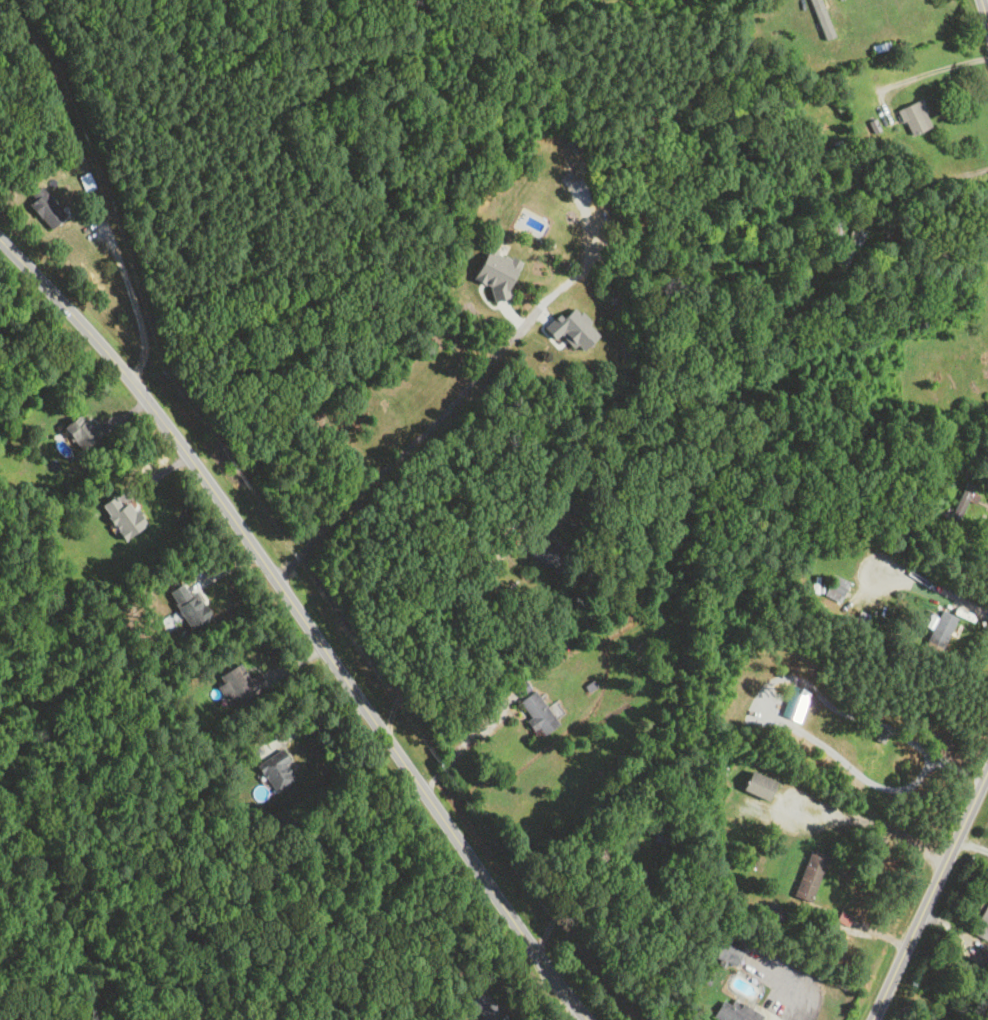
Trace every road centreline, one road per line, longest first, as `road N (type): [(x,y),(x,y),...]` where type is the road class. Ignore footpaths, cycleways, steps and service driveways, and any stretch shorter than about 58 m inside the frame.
road 1 (residential): [(0,241),(165,423),(506,917),(588,1019)]
road 2 (residential): [(873,1019),(987,773)]

